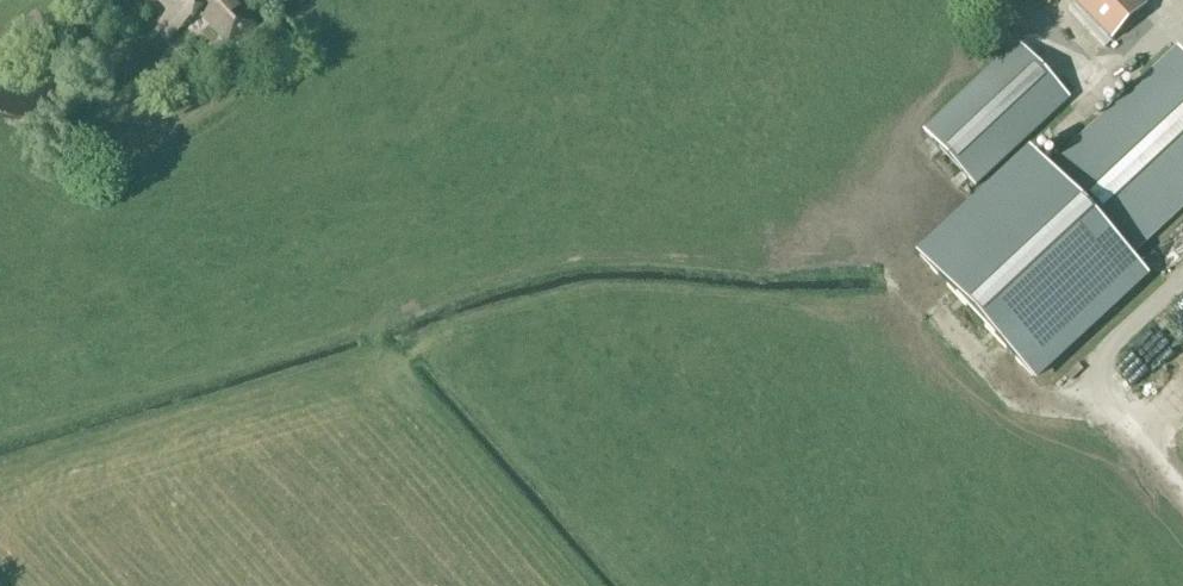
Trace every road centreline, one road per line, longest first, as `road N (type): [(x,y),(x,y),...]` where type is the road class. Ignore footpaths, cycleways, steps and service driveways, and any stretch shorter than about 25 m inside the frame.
road 1 (track): [(1182,277),(1108,348),(1106,397),(1182,490)]

